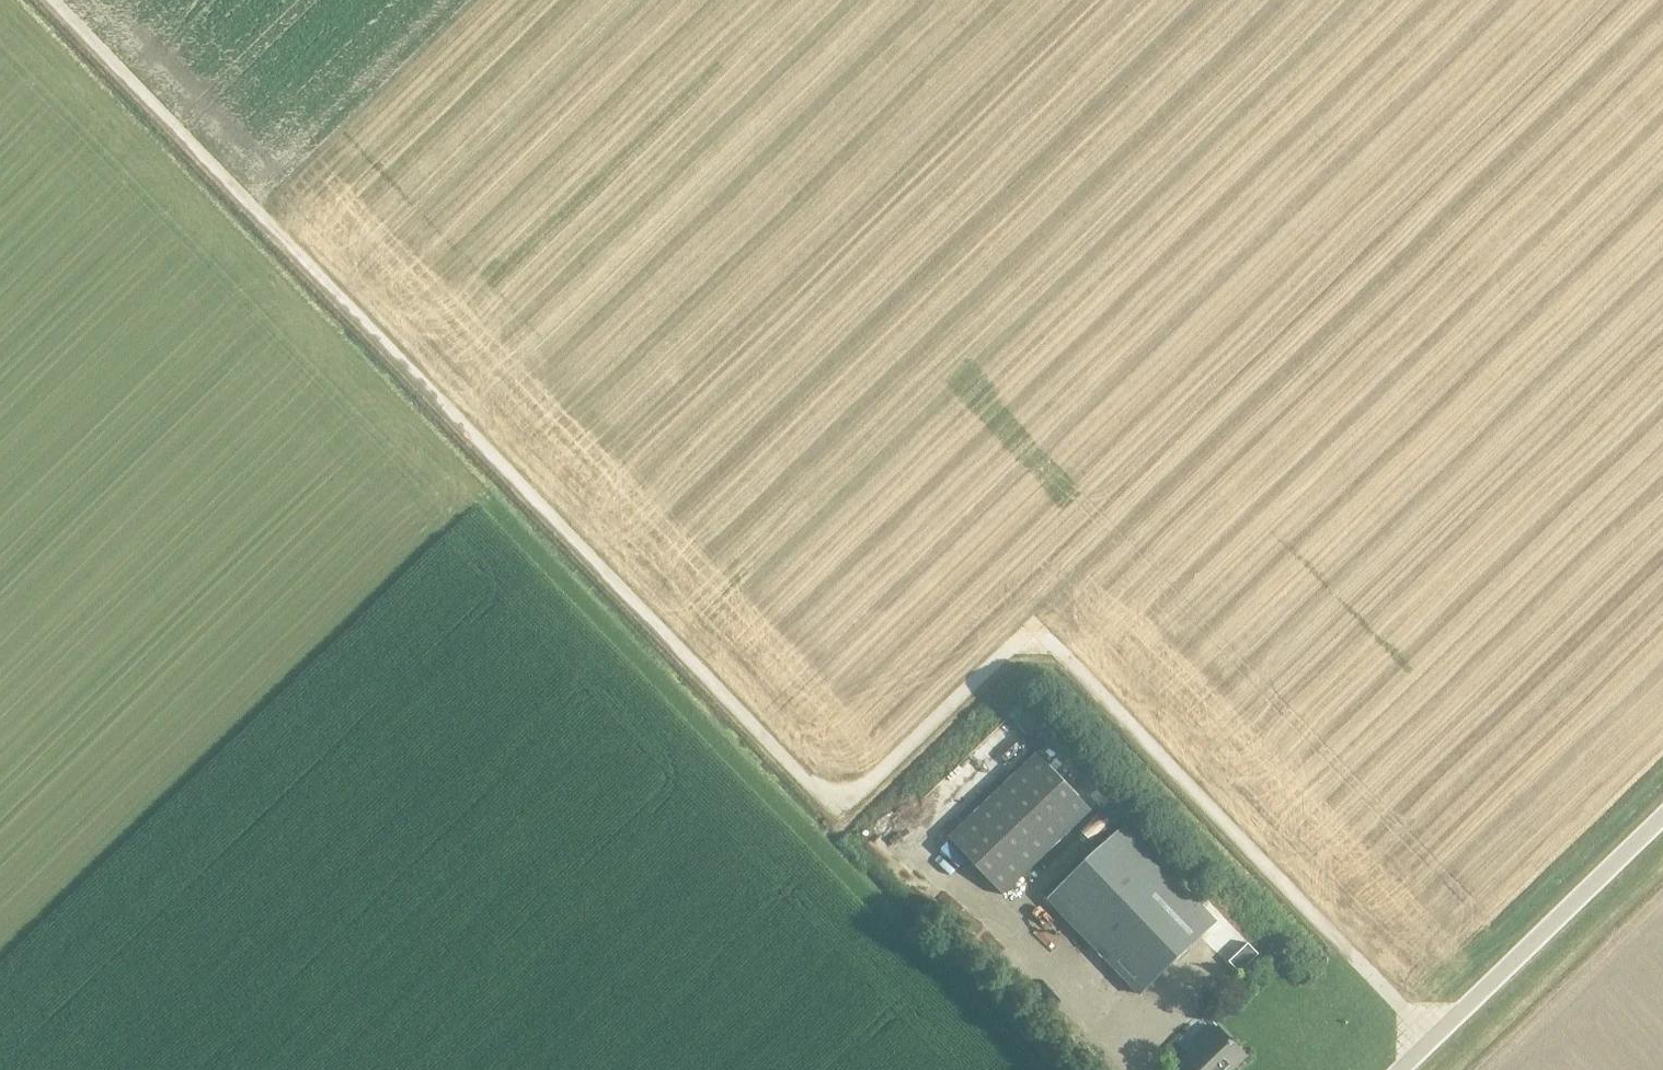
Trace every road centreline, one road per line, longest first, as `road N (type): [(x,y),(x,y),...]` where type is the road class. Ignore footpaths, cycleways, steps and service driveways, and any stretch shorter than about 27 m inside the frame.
road 1 (track): [(845,822),(51,0)]
road 2 (unclassified): [(1398,1069),(1662,815)]

